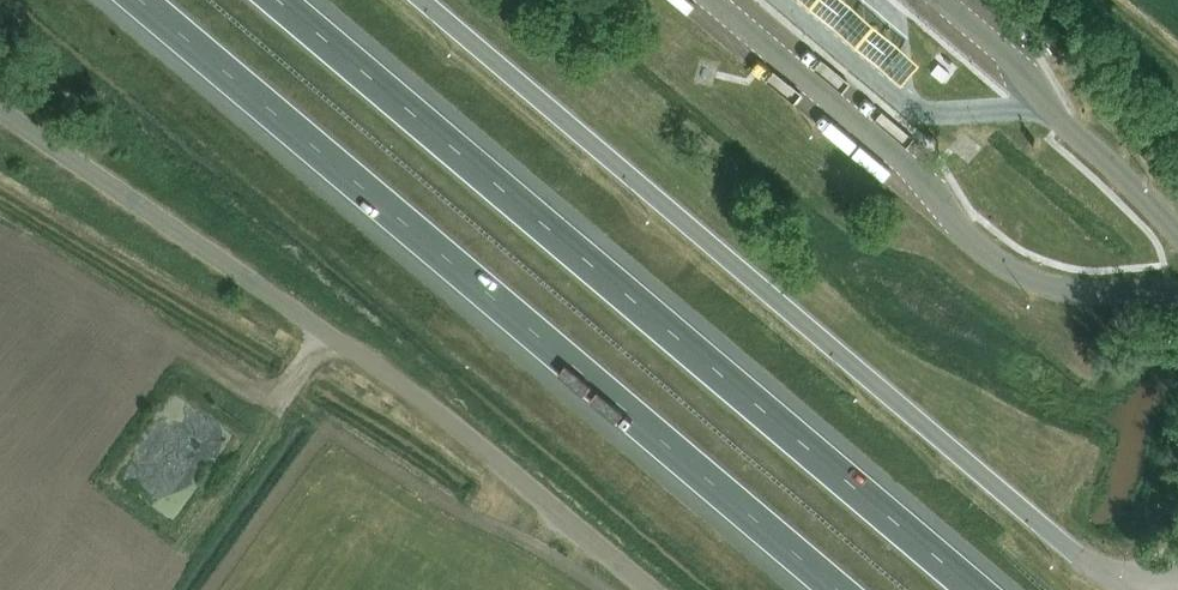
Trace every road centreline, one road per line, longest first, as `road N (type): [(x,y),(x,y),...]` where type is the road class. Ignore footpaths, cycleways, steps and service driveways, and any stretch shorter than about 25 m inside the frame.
road 1 (motorway): [(976,589),(281,0)]
road 2 (motorway): [(133,0),(824,589)]
road 3 (unclassified): [(663,589),(520,465),(0,121)]

